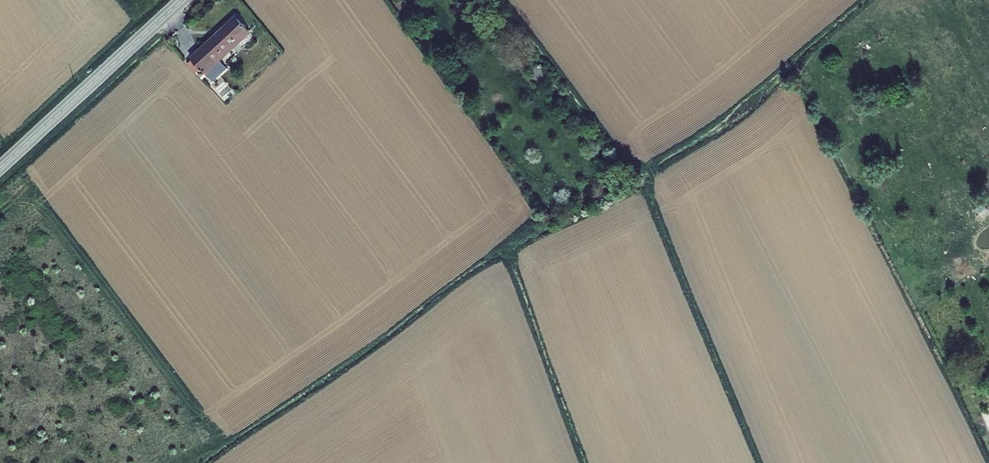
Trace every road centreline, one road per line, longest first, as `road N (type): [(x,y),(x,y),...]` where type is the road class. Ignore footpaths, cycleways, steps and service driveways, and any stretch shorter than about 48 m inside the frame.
road 1 (tertiary): [(181,0),(0,168)]

